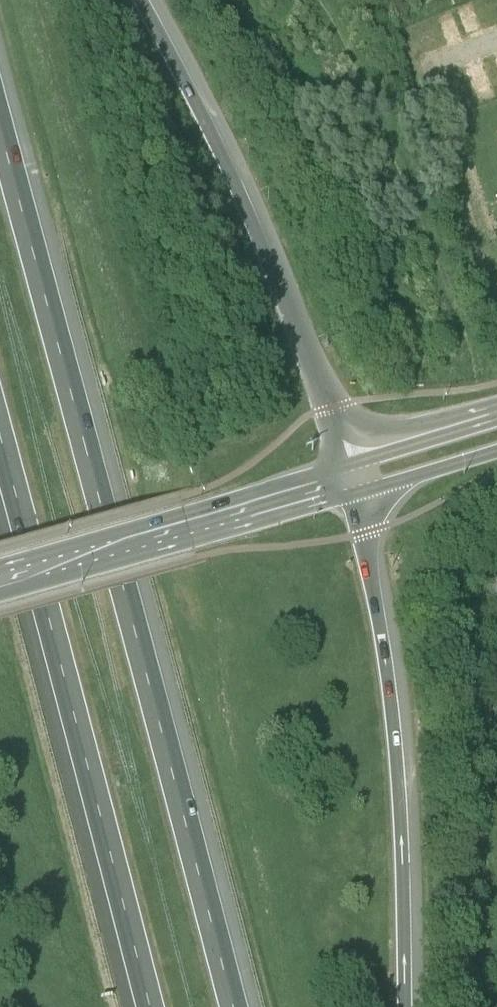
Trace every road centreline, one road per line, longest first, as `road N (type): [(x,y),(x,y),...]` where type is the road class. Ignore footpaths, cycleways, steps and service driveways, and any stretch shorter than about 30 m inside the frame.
road 1 (motorway): [(231,1006),(0,131)]
road 2 (motorway): [(0,435),(149,1006)]
road 3 (motorway): [(405,1006),(395,738),(372,579),(347,483)]
road 4 (motorway): [(347,483),(244,204),(146,0)]
road 5 (secondary): [(0,580),(347,483)]
road 6 (secondary): [(496,418),(381,453),(347,483)]
road 7 (secondary): [(347,483),(391,484),(496,452)]

